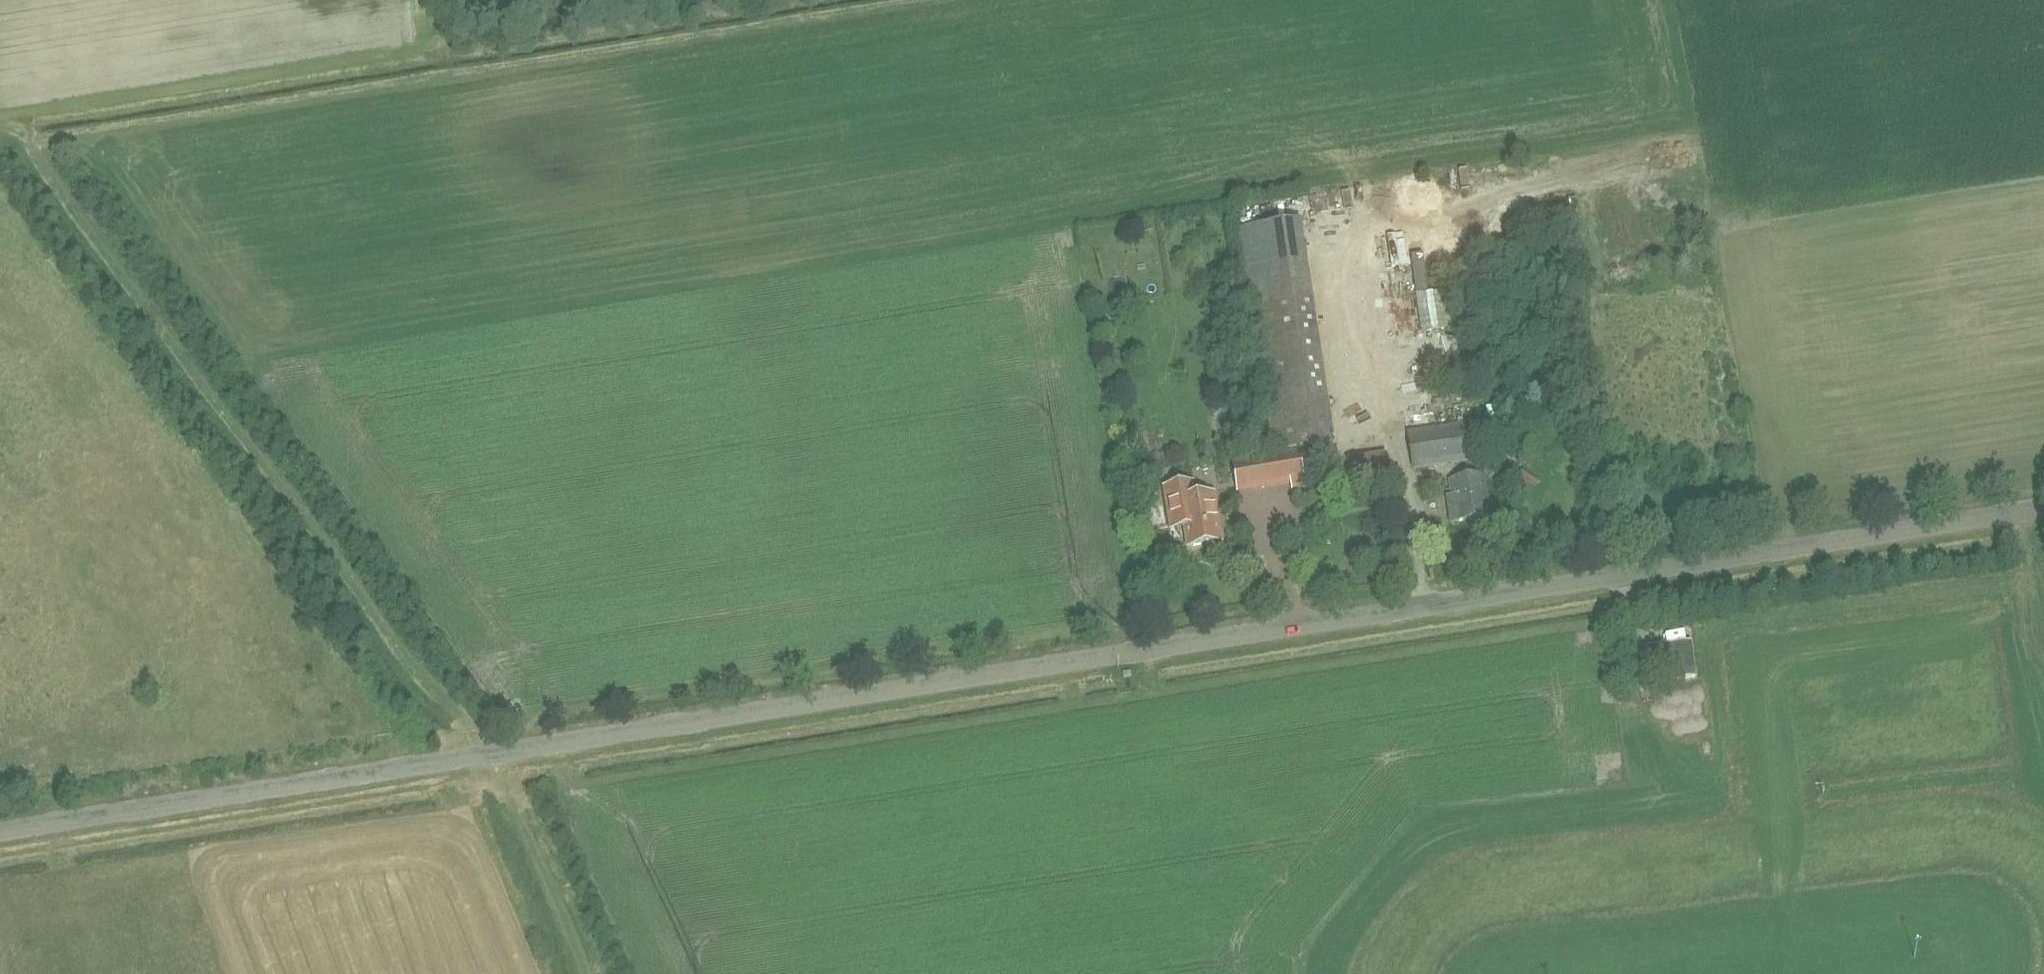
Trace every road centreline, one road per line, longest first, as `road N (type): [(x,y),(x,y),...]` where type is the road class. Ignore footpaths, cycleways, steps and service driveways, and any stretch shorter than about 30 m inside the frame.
road 1 (unclassified): [(0,831),(2043,507)]

